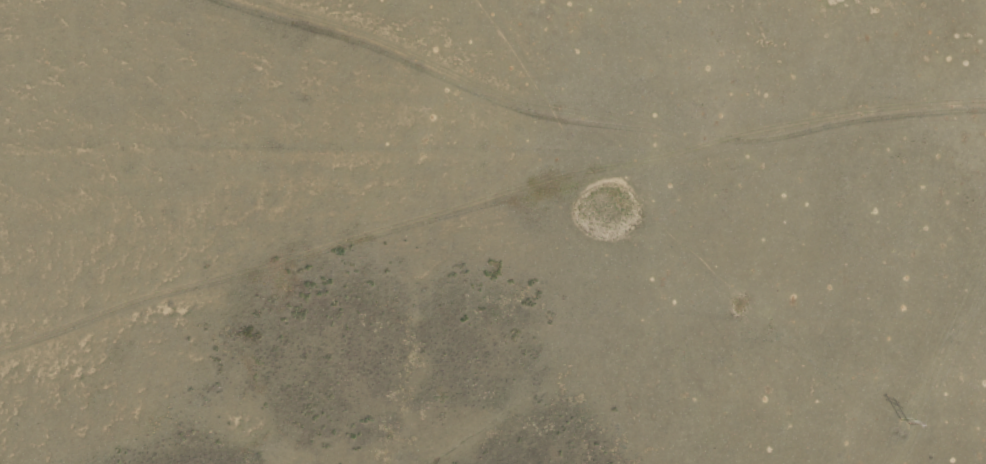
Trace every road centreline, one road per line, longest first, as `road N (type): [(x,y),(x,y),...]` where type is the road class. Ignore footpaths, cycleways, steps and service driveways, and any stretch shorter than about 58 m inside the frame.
road 1 (residential): [(985,138),(841,142),(617,169),(315,11),(272,0)]
road 2 (residential): [(0,338),(122,299),(408,279),(601,205),(617,169)]

